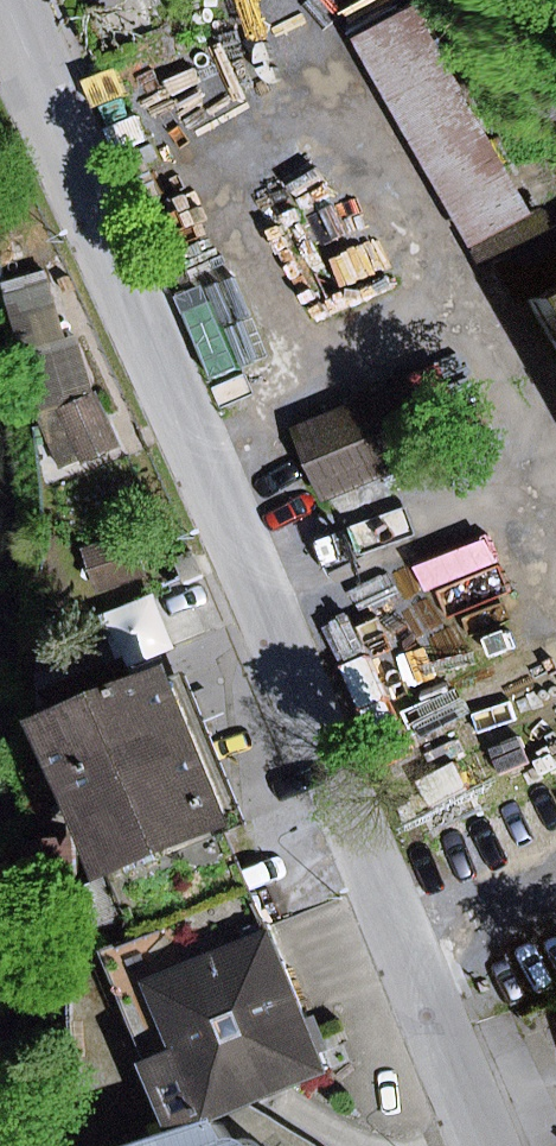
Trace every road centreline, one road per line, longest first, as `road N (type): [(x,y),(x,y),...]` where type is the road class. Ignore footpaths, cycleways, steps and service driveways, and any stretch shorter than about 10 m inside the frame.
road 1 (residential): [(487,1145),(0,0)]

